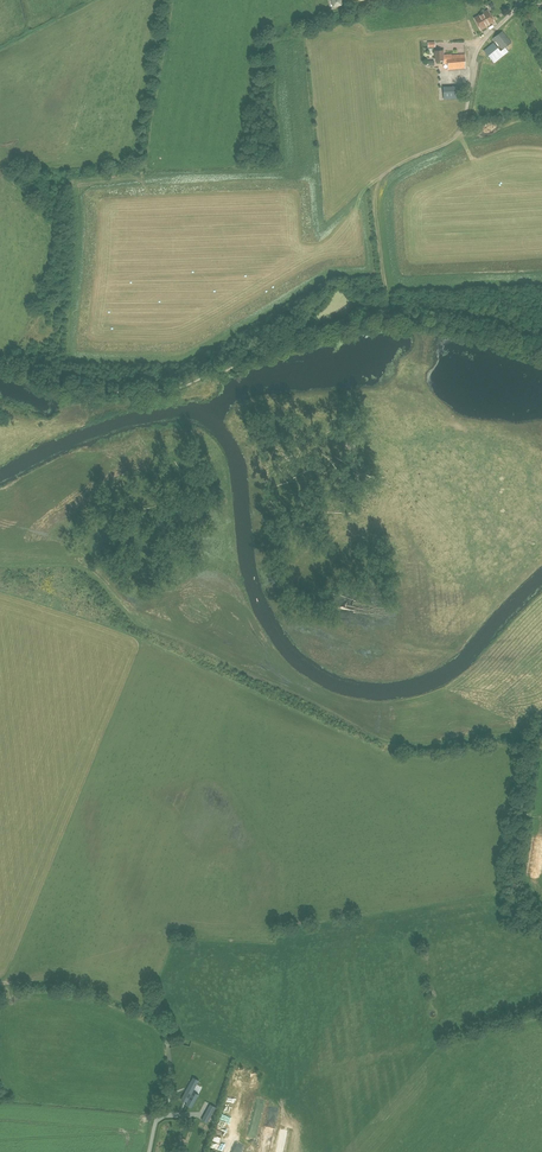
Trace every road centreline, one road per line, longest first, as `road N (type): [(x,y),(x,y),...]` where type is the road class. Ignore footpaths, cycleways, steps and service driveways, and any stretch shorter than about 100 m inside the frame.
road 1 (track): [(541,922),(510,881),(531,742)]
road 2 (unclassified): [(461,128),(481,46),(522,1)]

